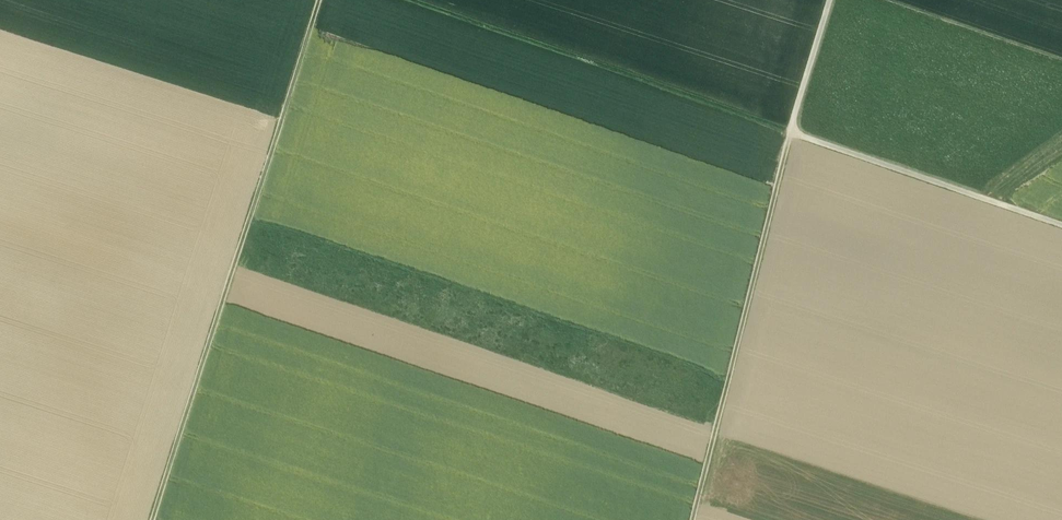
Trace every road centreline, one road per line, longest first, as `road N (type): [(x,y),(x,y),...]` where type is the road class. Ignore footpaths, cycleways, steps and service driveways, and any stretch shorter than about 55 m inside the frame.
road 1 (track): [(321,0),(153,519)]
road 2 (track): [(396,0),(789,133)]
road 3 (track): [(789,133),(692,519)]
road 4 (track): [(789,133),(1061,225)]
road 5 (track): [(831,0),(789,133)]

